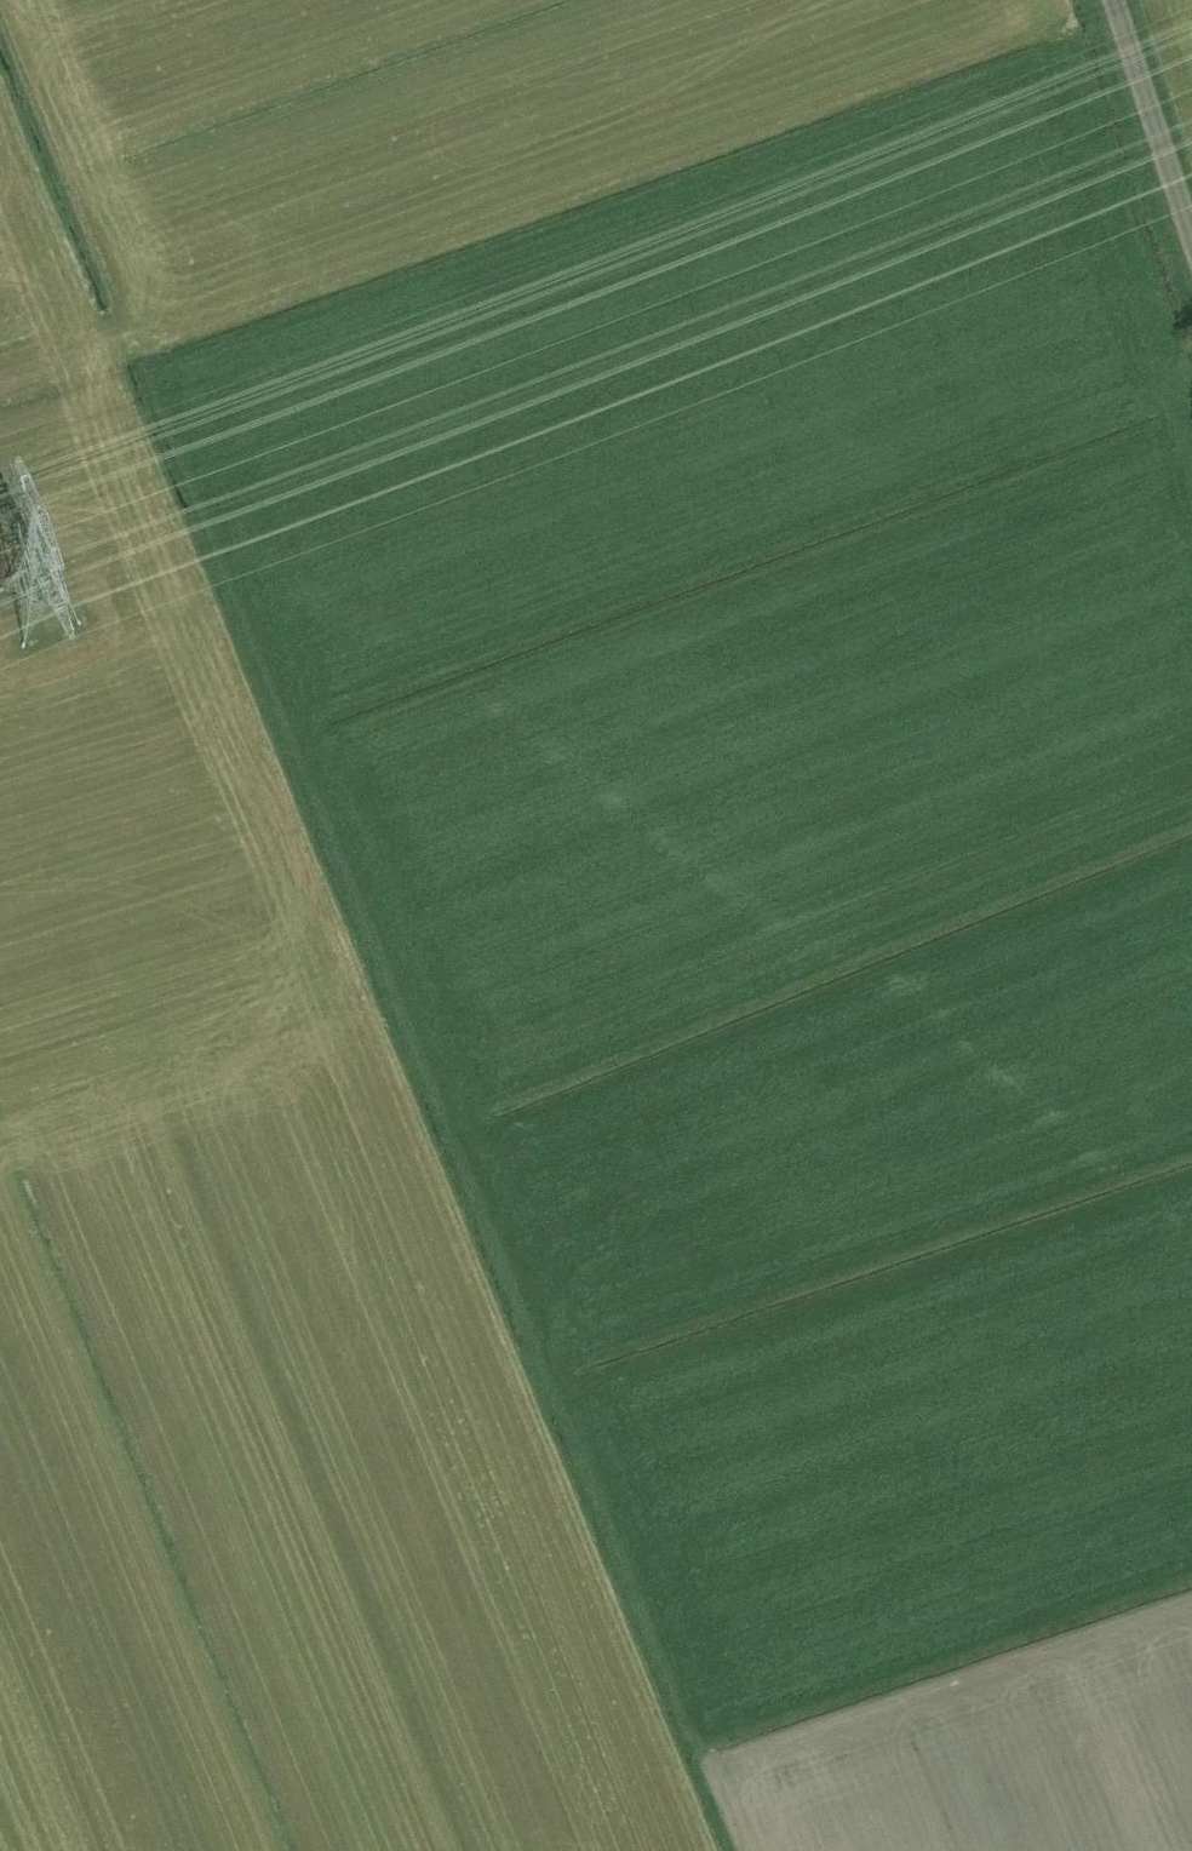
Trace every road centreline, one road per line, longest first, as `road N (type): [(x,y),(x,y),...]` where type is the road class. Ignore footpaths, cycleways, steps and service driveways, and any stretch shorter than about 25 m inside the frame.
road 1 (unclassified): [(1191,241),(1112,0)]

